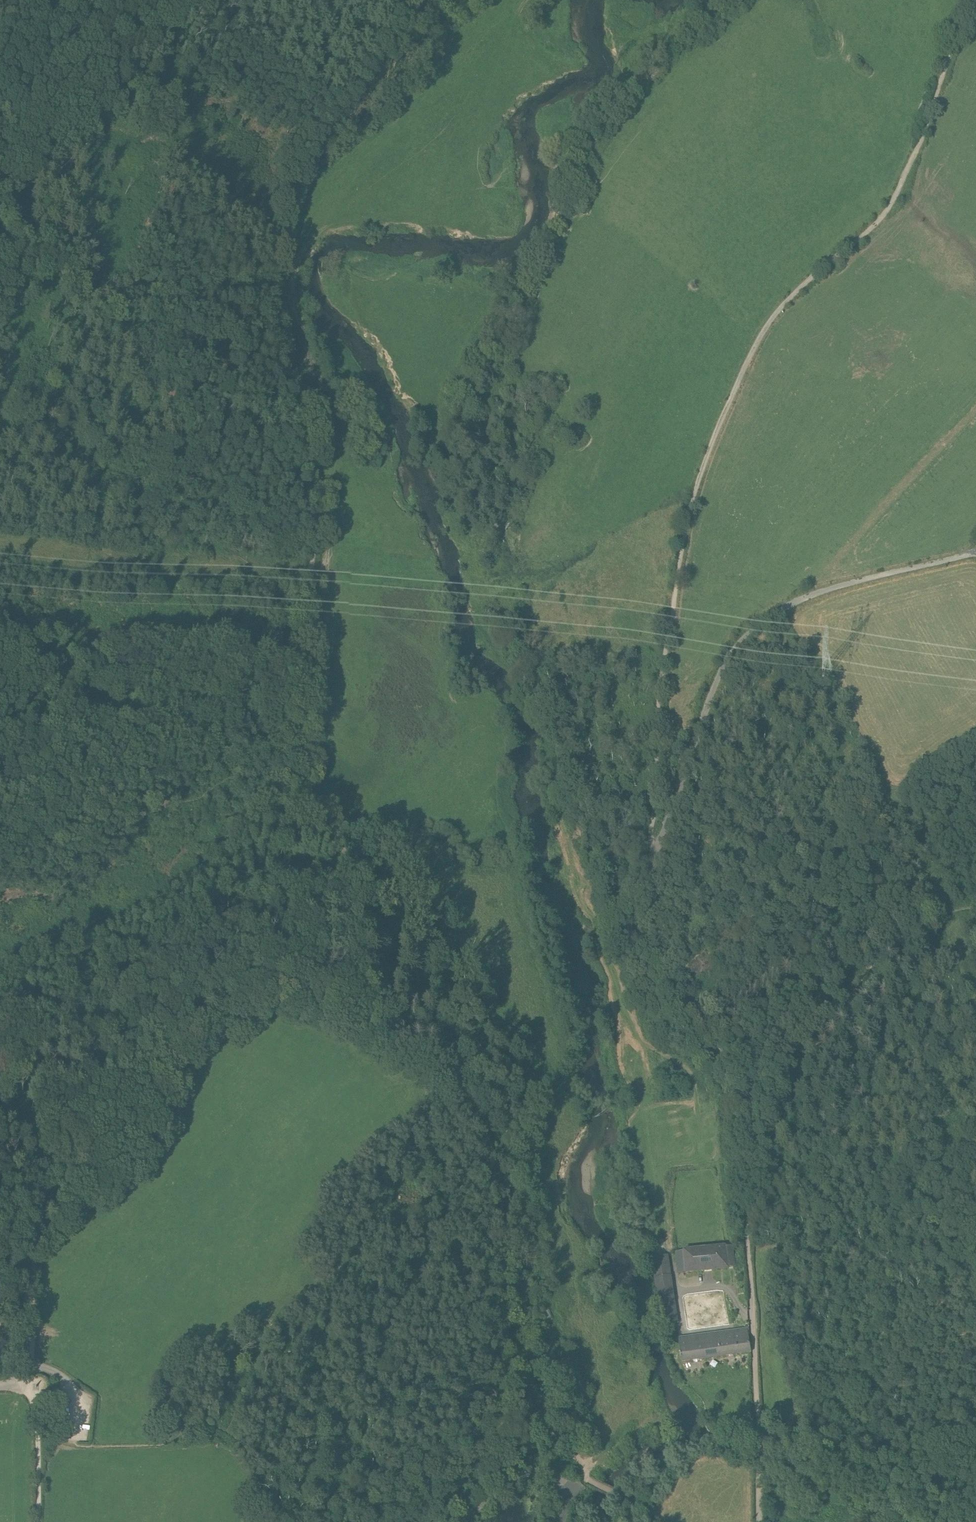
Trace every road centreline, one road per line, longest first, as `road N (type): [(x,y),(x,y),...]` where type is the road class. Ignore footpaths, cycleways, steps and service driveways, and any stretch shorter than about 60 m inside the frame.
road 1 (track): [(653,868),(666,661),(708,459),(779,304),(899,187),(970,0)]
road 2 (track): [(458,0),(363,98),(321,159),(282,268),(278,321),(317,516),(293,806)]
road 3 (track): [(32,1302),(37,1259),(159,1136),(188,1050),(230,1001),(251,986),(276,985),(374,1032)]
road 4 (track): [(489,1081),(490,1198),(506,1337),(549,1431),(583,1460),(583,1476),(651,1521)]
road 5 (track): [(975,556),(794,601),(759,625),(719,680),(653,868)]
road 6 (track): [(653,868),(667,979),(730,1094),(748,1236)]
road 7 (track): [(345,850),(372,852),(414,900),(489,1081)]
road 8 (track): [(748,1236),(759,1521)]
road 9 (track): [(0,181),(52,164),(120,110),(165,67),(173,24)]
road 10 (track): [(374,1032),(379,1011),(345,850)]
road 11 (track): [(374,1032),(489,1081)]

